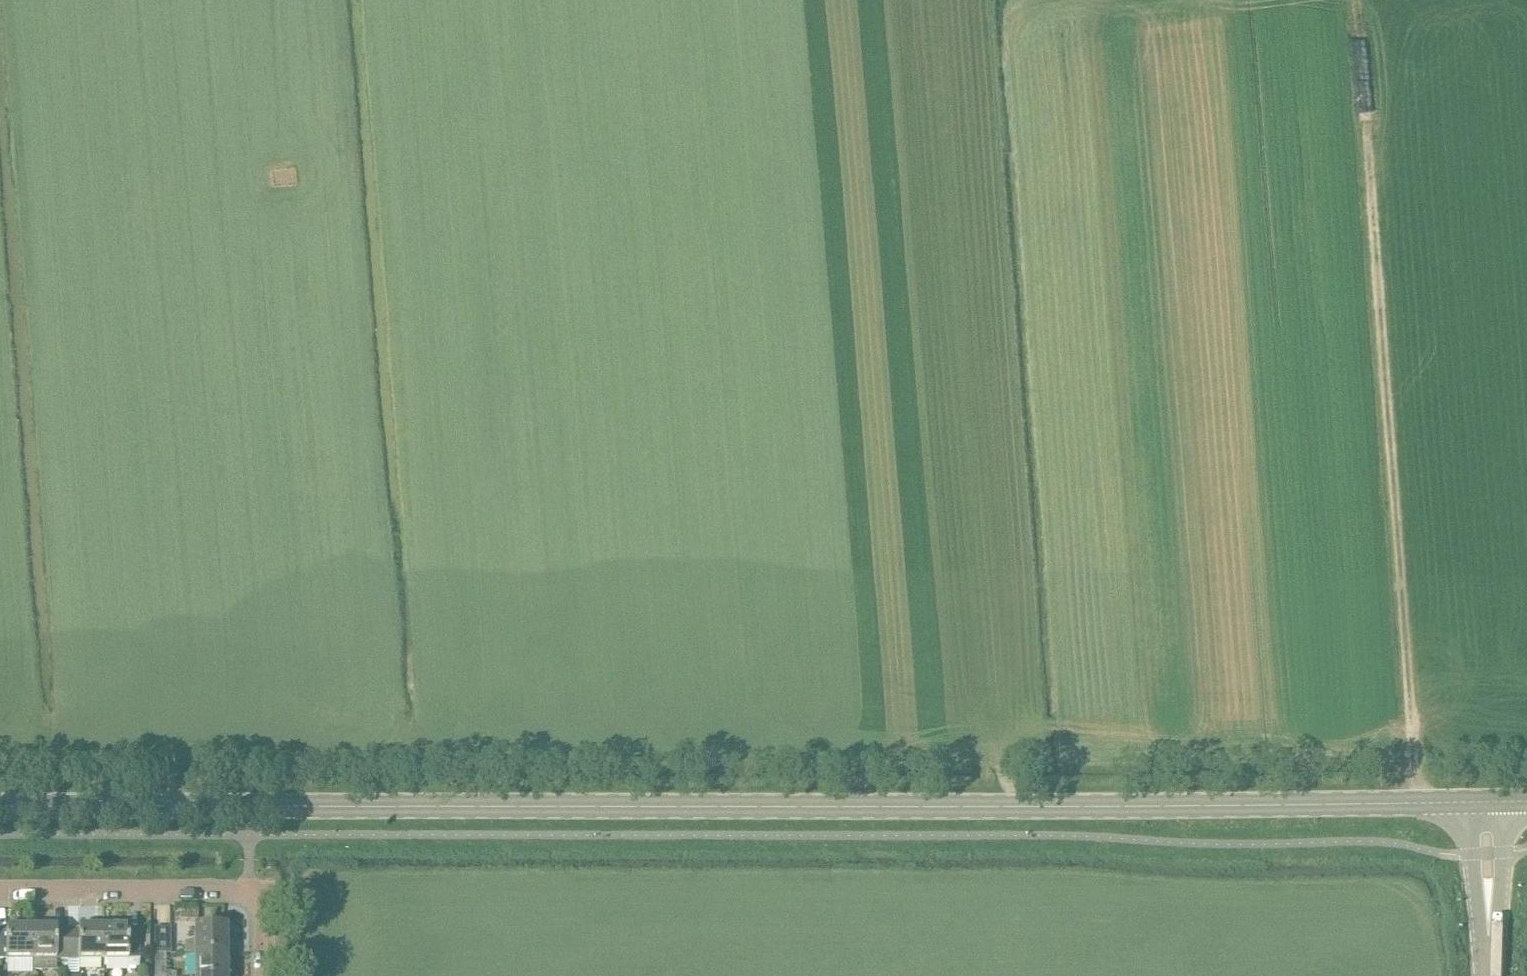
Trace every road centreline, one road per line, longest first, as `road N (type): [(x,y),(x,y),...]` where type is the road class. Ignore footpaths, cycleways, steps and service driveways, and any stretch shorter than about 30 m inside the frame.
road 1 (secondary): [(0,806),(1486,802)]
road 2 (residential): [(0,890),(248,890)]
road 3 (unclassified): [(1490,975),(1486,802)]

